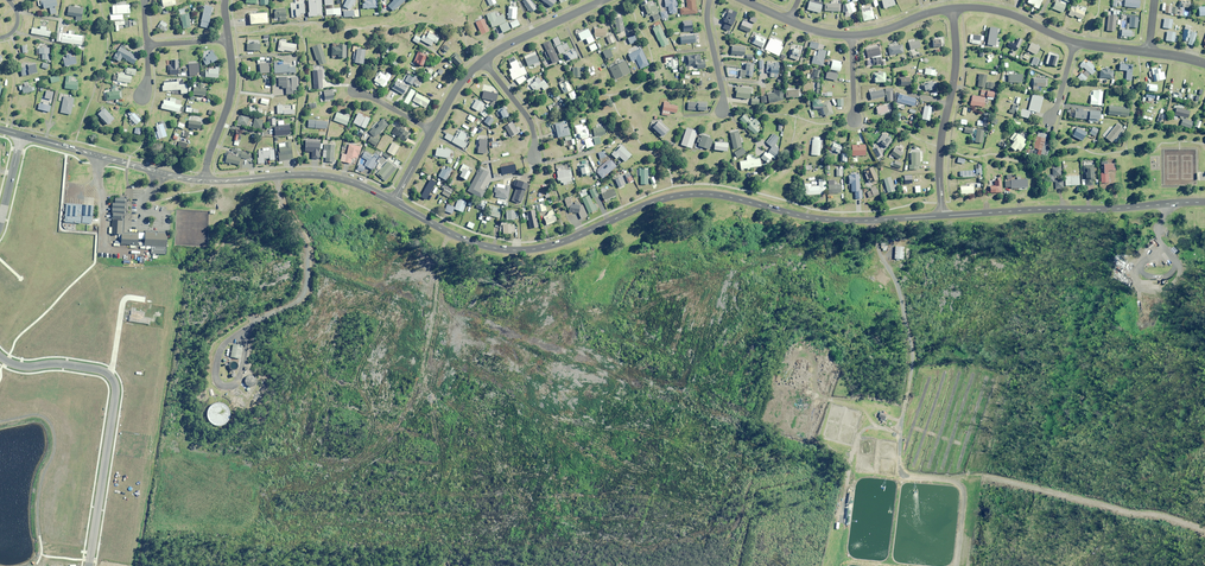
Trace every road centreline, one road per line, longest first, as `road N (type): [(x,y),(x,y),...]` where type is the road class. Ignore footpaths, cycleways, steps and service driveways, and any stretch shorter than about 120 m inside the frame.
road 1 (tertiary): [(942,216),(828,220),(692,194),(553,246),(515,251),(458,237),(393,202)]
road 2 (tertiary): [(1204,203),(942,216)]
road 3 (residential): [(952,8),(942,216)]
road 4 (tertiary): [(393,202),(333,178),(205,180)]
road 5 (tertiary): [(205,180),(22,135)]
road 6 (residential): [(85,565),(106,383)]
road 7 (residential): [(205,180),(231,87),(228,39)]
road 8 (residential): [(482,61),(602,0)]
road 9 (residential): [(952,8),(1014,15),(1074,43)]

